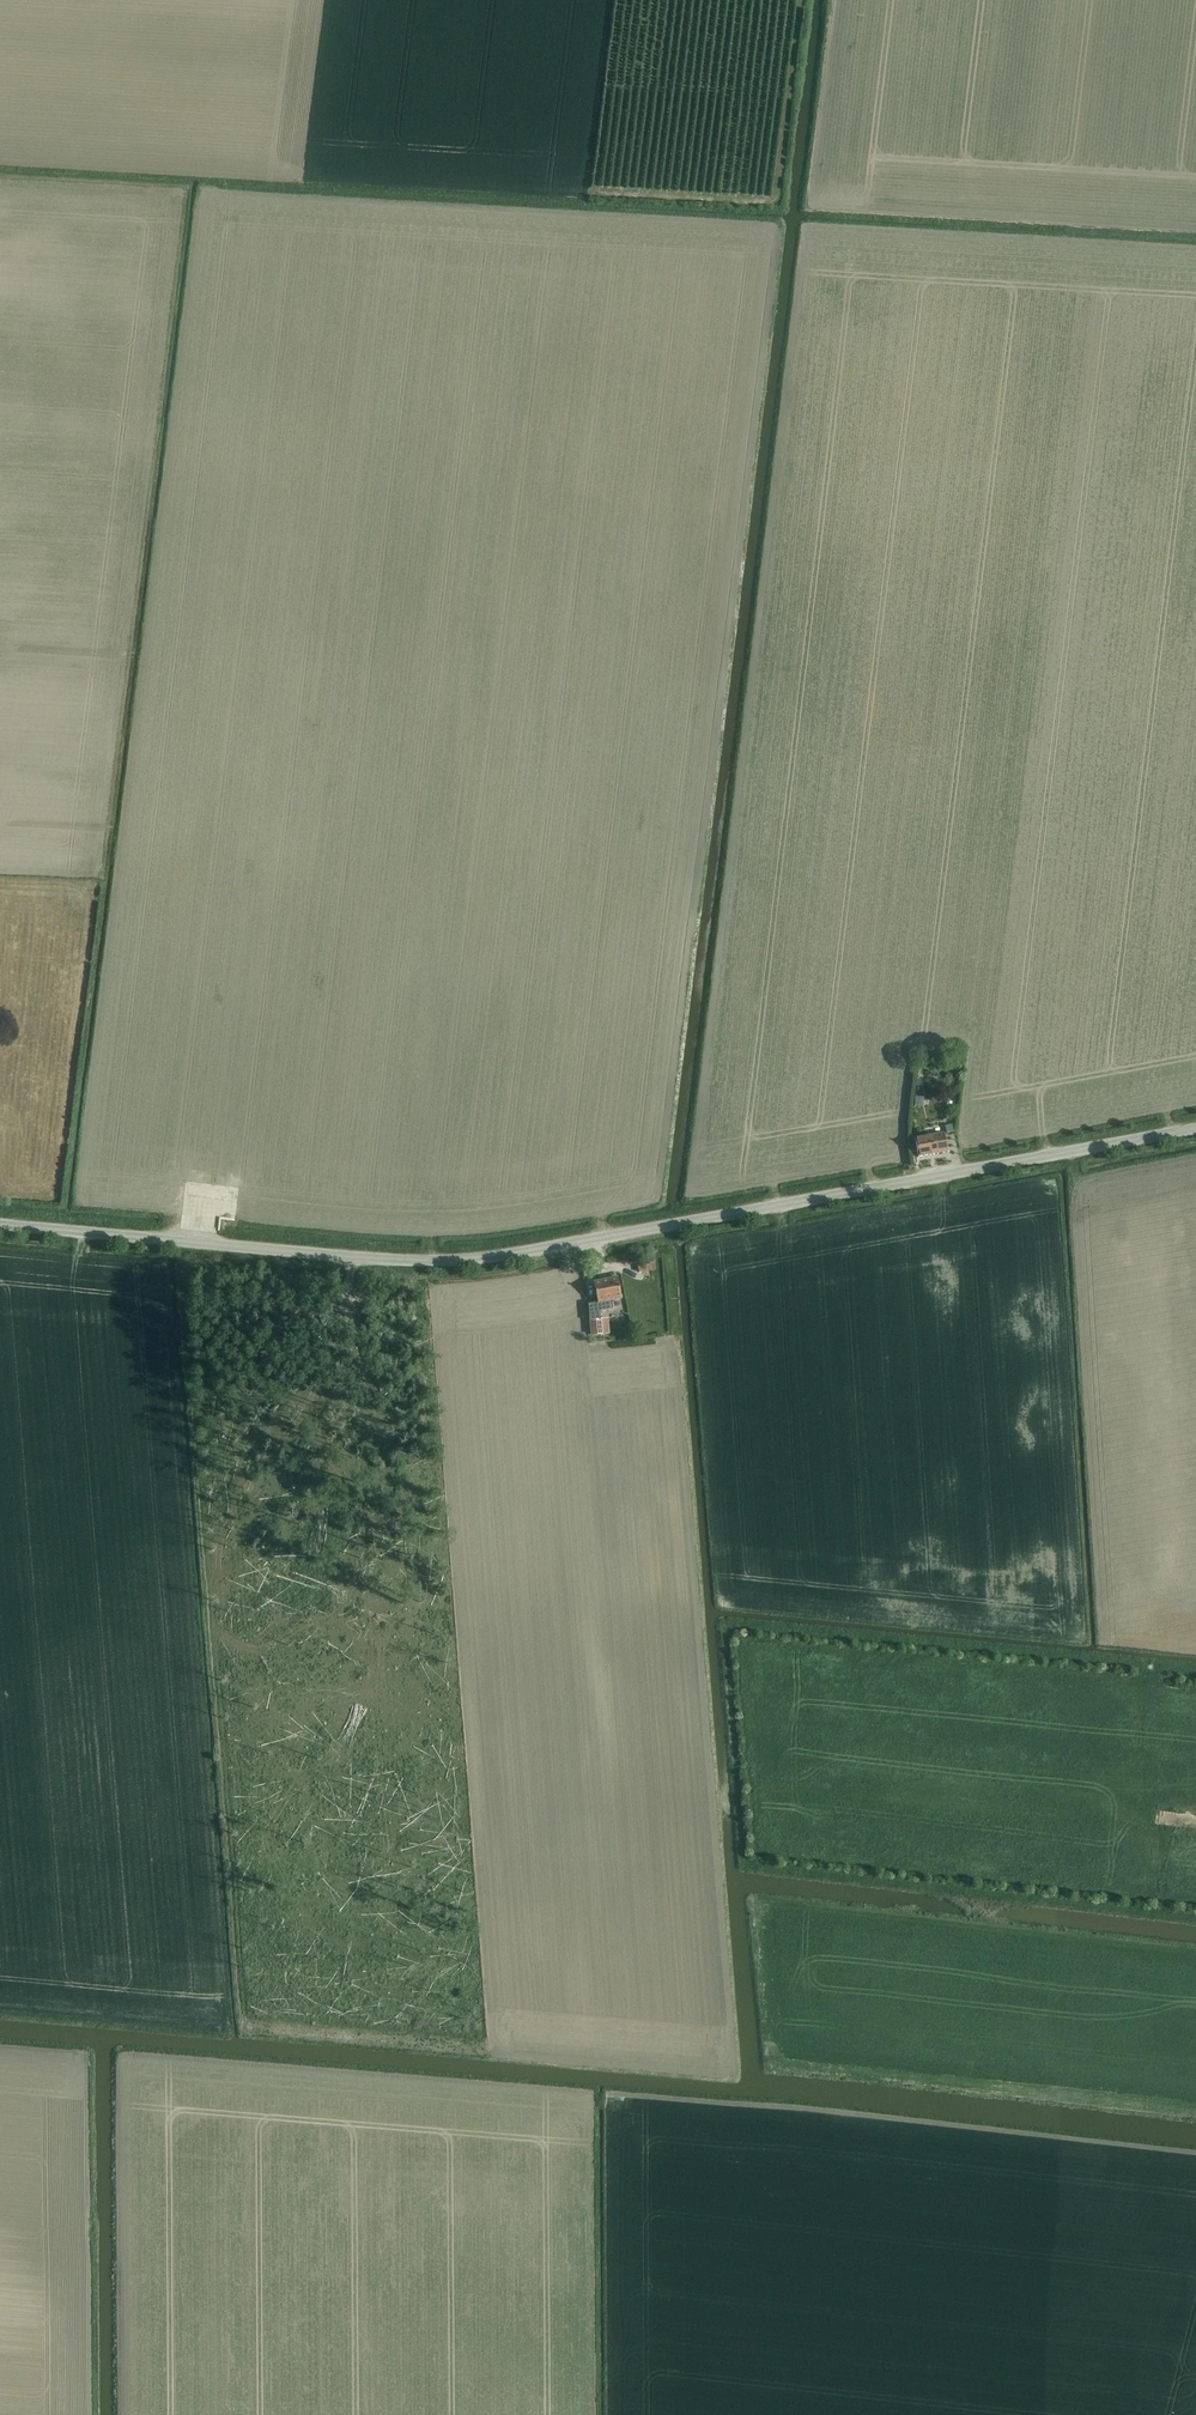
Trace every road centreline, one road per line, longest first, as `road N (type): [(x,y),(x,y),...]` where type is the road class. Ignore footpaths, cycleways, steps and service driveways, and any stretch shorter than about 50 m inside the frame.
road 1 (tertiary): [(0,1224),(410,1263),(481,1258),(1195,1127)]

